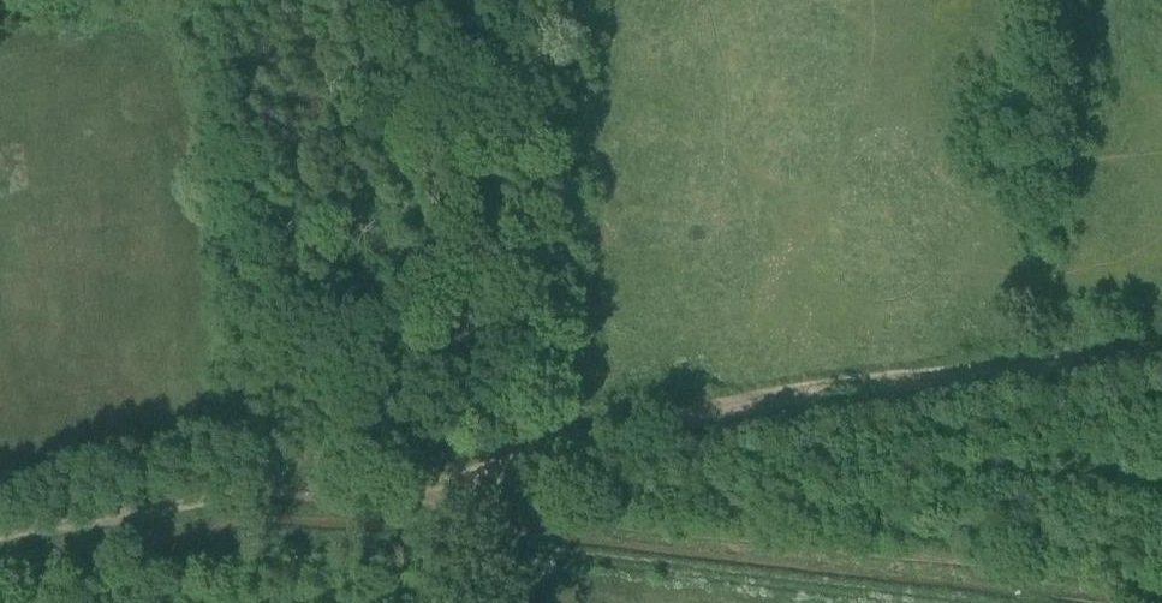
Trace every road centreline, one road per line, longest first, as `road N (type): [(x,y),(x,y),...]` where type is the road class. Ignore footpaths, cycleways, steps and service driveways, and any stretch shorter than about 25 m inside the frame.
road 1 (track): [(451,459),(459,516),(889,556),(1130,590)]
road 2 (track): [(1161,351),(750,402),(451,459)]
road 3 (track): [(451,459),(0,537)]

